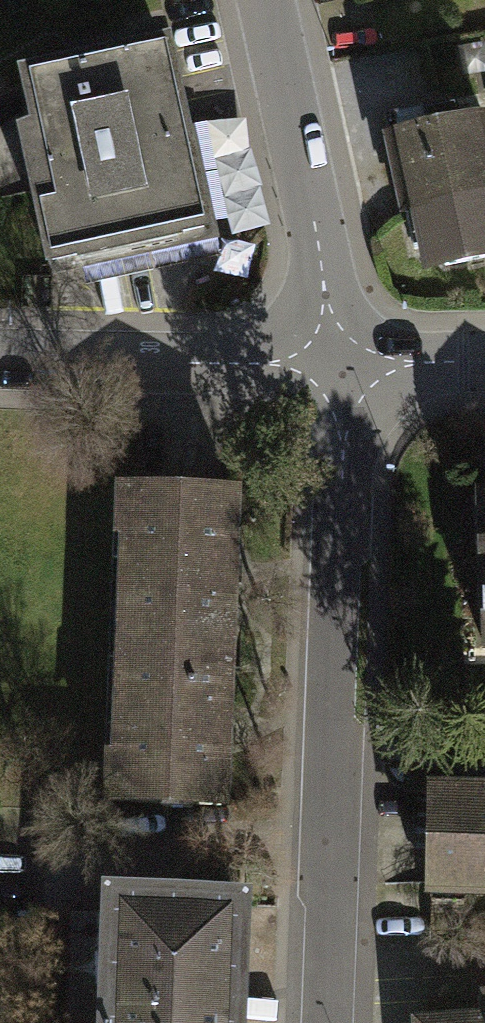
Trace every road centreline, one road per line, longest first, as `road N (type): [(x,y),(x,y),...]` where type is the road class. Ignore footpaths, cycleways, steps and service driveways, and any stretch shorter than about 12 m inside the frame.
road 1 (residential): [(343,366),(323,1022)]
road 2 (residential): [(265,0),(343,366)]
road 3 (residential): [(343,366),(0,358)]
road 4 (residential): [(484,363),(343,366)]

